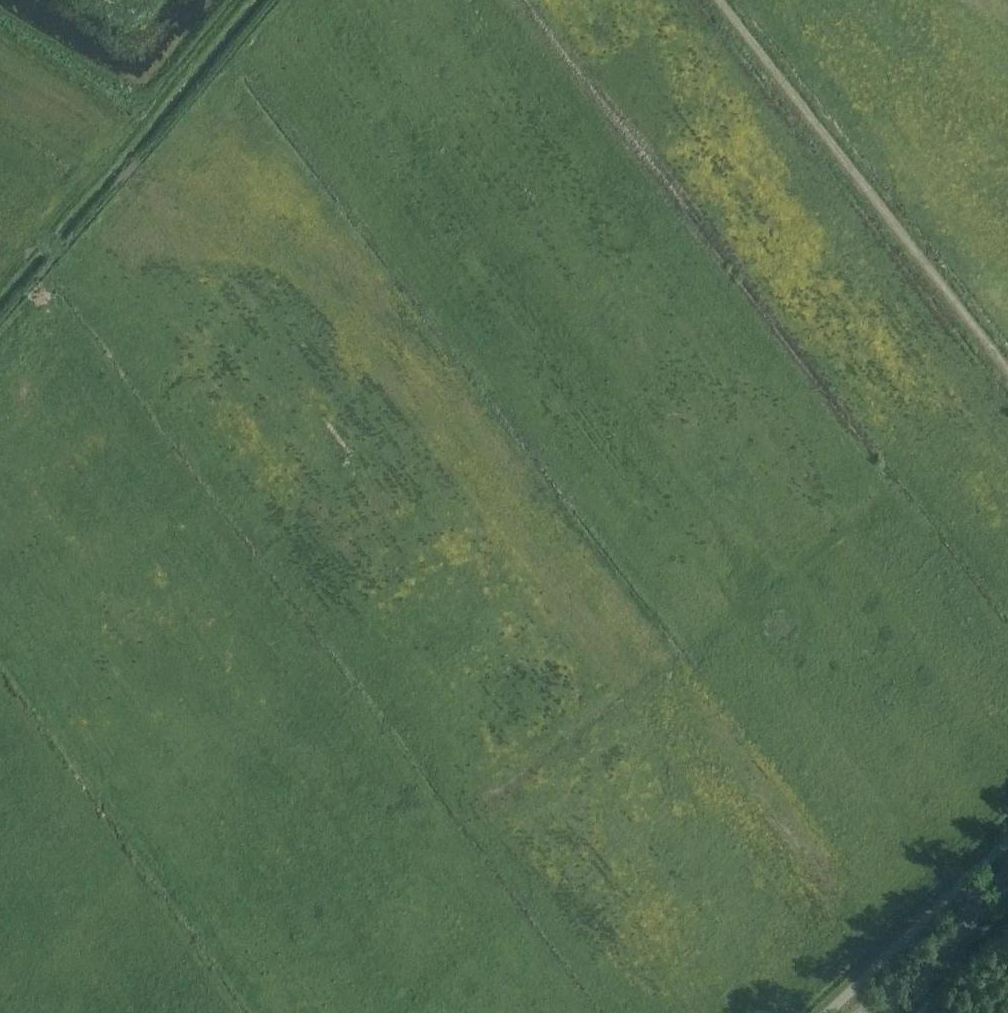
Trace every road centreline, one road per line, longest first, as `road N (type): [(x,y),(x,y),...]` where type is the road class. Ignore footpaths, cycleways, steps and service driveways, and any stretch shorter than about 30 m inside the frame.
road 1 (track): [(726,0),(1007,353)]
road 2 (tertiary): [(857,1012),(1007,867)]
road 3 (track): [(149,107),(243,0)]

